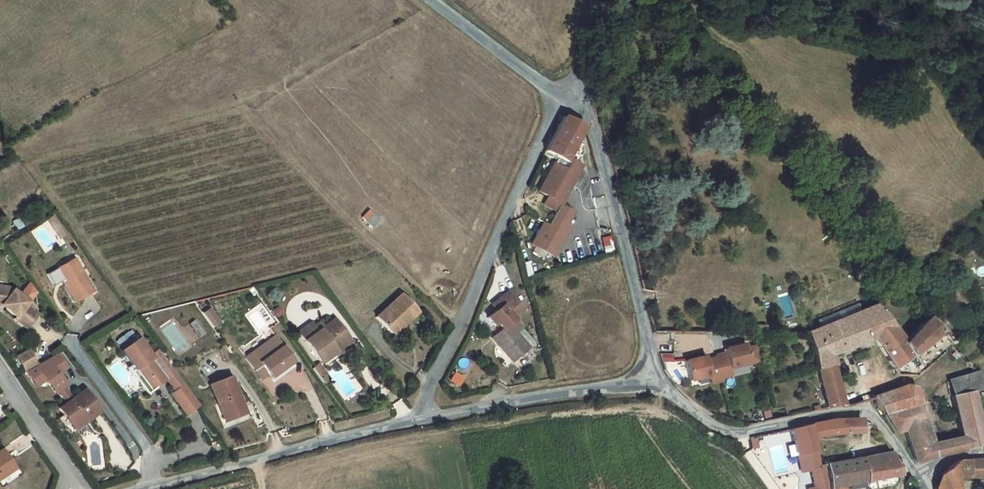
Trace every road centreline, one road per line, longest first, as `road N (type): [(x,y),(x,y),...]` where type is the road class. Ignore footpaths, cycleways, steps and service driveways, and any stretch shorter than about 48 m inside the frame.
road 1 (unclassified): [(416,424),(564,95)]
road 2 (unclassified): [(648,384),(731,439),(867,419),(919,481)]
road 3 (unclassified): [(648,384),(645,341),(604,174),(587,121),(564,95)]
road 4 (unclassified): [(161,488),(416,424)]
road 5 (unclassified): [(416,424),(648,384)]
road 6 (unclassified): [(431,0),(564,95)]
road 7 (residential): [(73,488),(0,380)]

